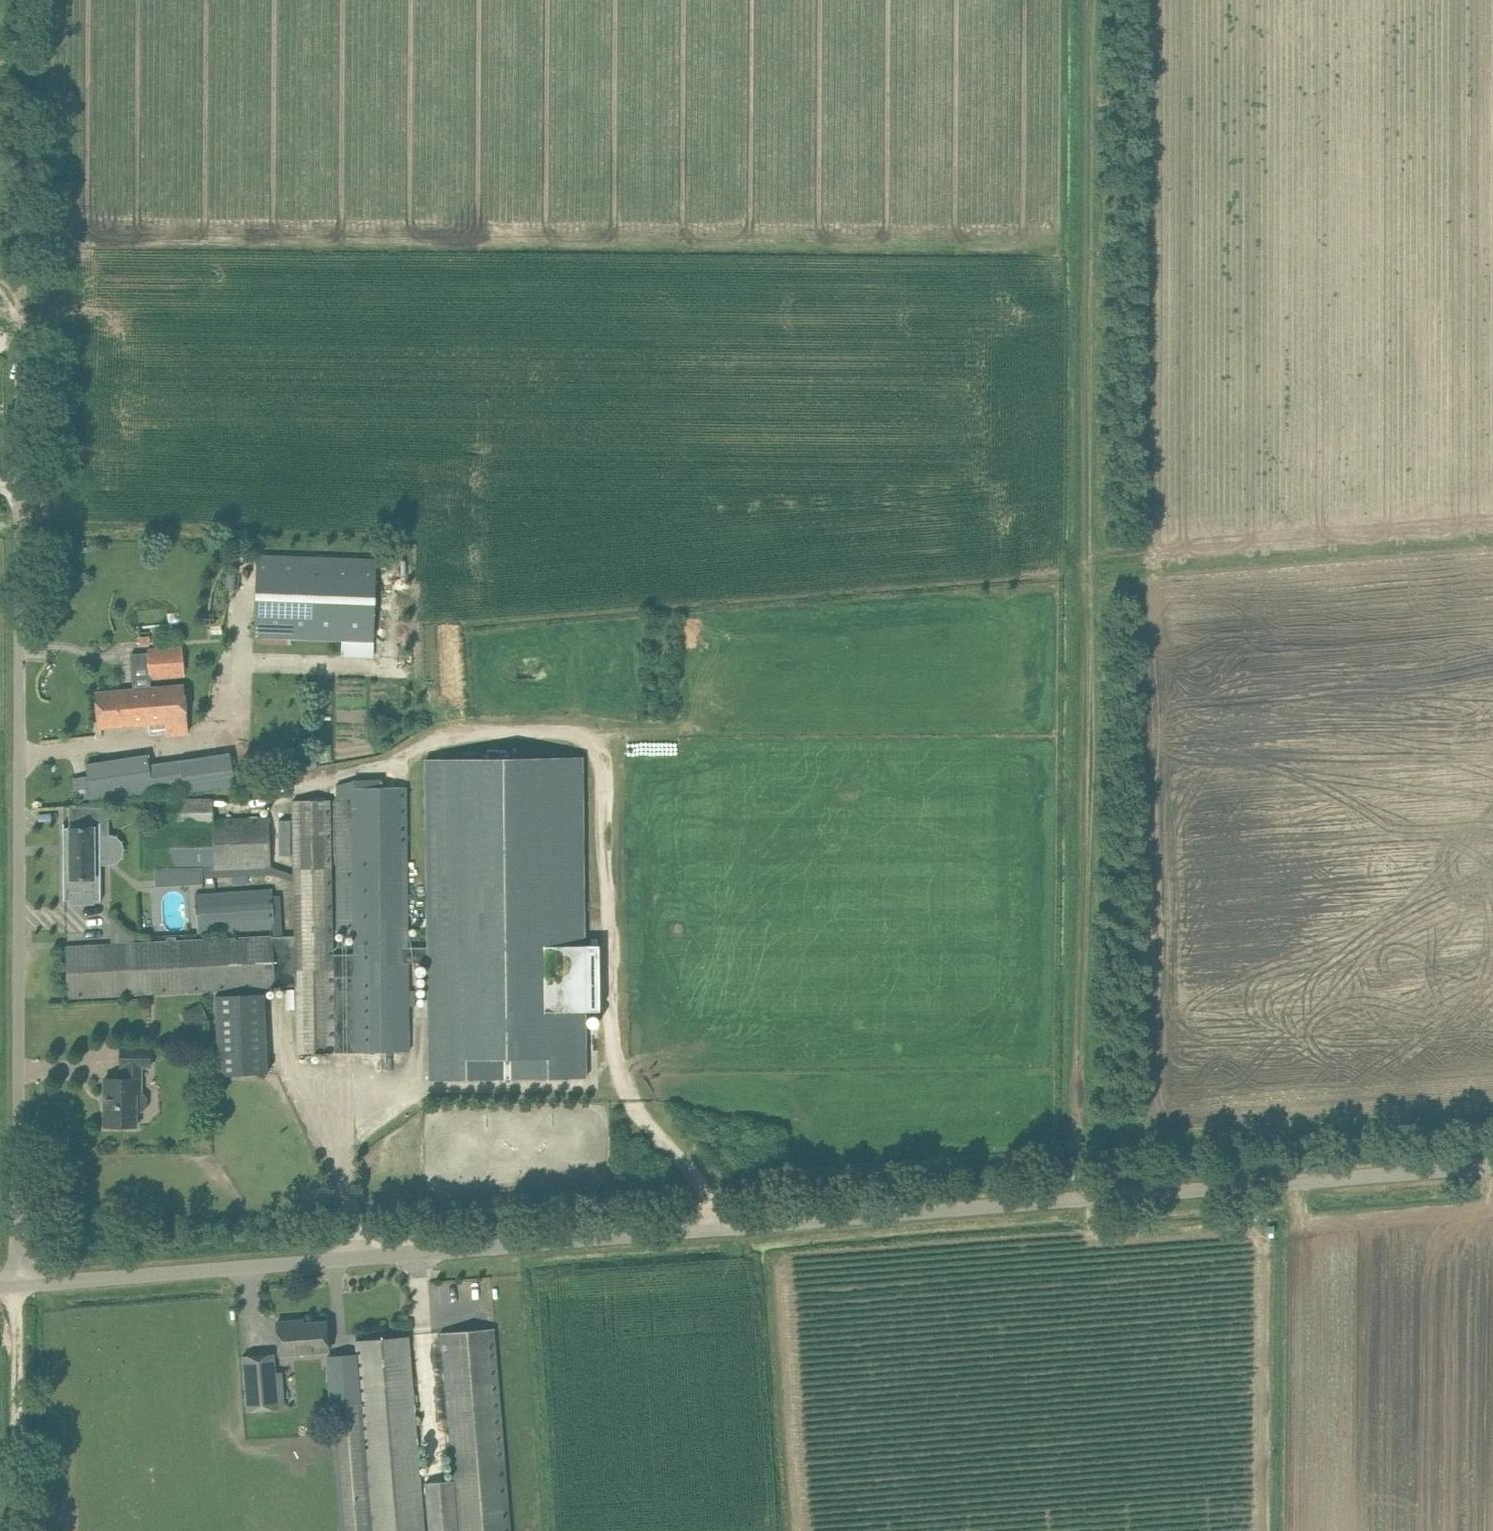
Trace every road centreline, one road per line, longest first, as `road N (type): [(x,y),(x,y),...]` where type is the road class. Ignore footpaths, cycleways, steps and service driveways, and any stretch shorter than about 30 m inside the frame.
road 1 (unclassified): [(15,1282),(1492,1166)]
road 2 (track): [(1078,1200),(1095,542),(1093,0)]
road 3 (unclassified): [(15,1282),(7,411)]
road 4 (track): [(15,1282),(15,1530)]

